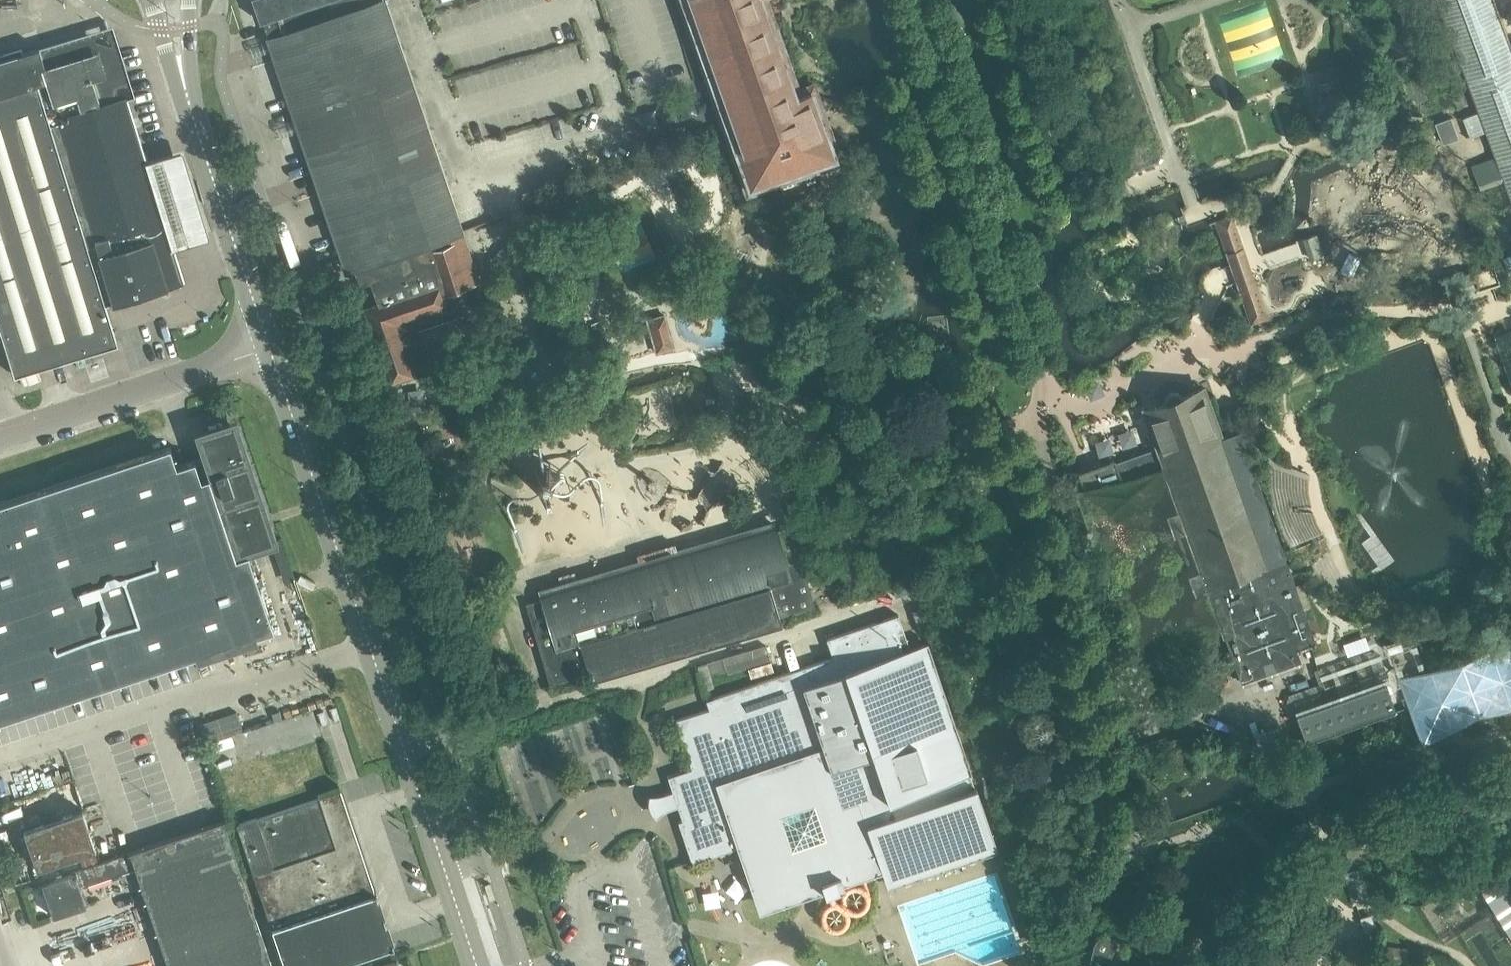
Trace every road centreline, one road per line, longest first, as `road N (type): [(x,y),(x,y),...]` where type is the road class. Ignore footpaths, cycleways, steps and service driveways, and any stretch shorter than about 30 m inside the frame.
road 1 (unclassified): [(485,965),(271,346)]
road 2 (unclassified): [(271,346),(184,77),(173,0)]
road 3 (unclassified): [(0,433),(271,346)]

